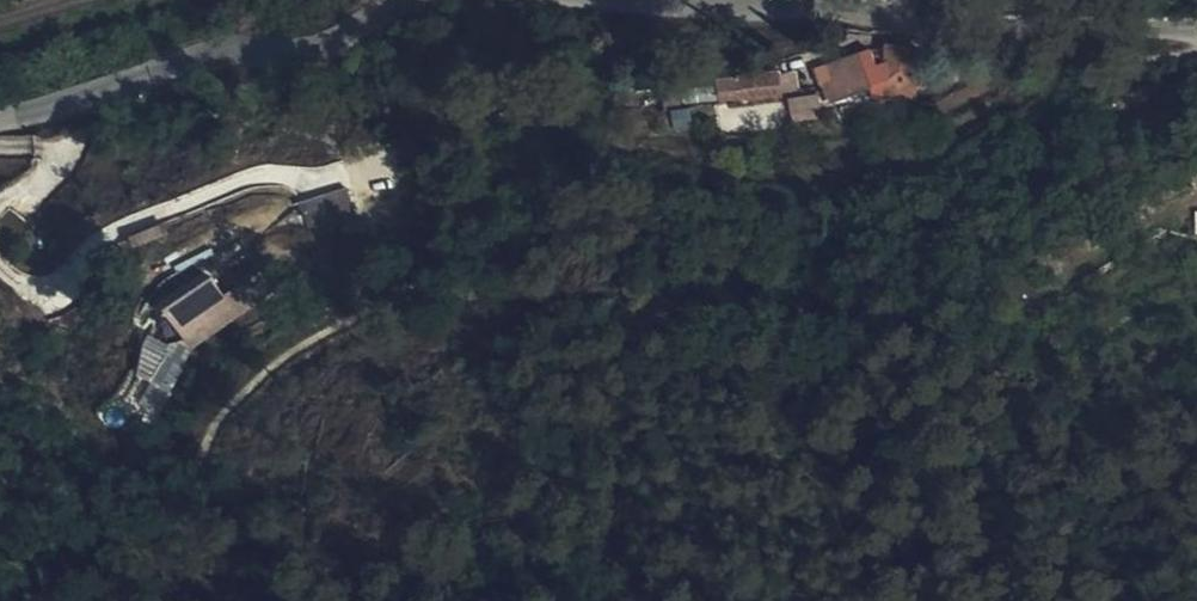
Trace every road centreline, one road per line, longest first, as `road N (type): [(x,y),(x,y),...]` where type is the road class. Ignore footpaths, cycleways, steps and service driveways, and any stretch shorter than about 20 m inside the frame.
road 1 (track): [(1196,48),(838,212),(558,198),(141,493),(0,499)]
road 2 (unclassified): [(0,122),(70,107),(222,52),(328,51),(411,0)]
road 3 (unclassified): [(704,0),(876,0)]

